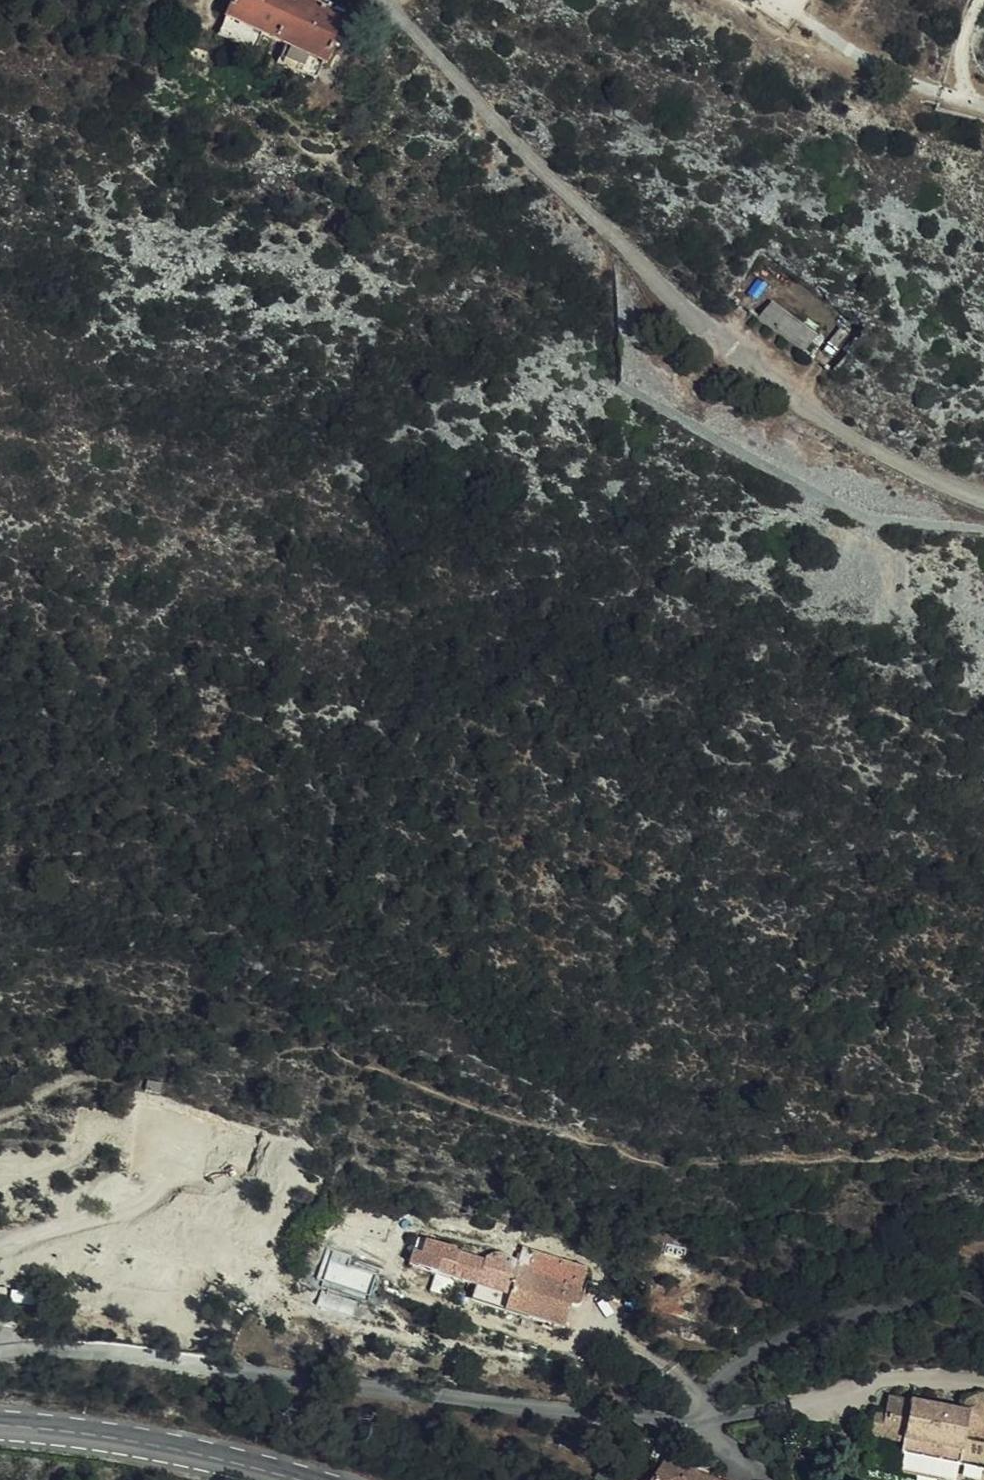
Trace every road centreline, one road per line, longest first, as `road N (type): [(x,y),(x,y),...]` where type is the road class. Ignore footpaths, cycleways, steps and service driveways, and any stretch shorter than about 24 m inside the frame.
road 1 (secondary): [(0,1424),(176,1448),(296,1479)]

